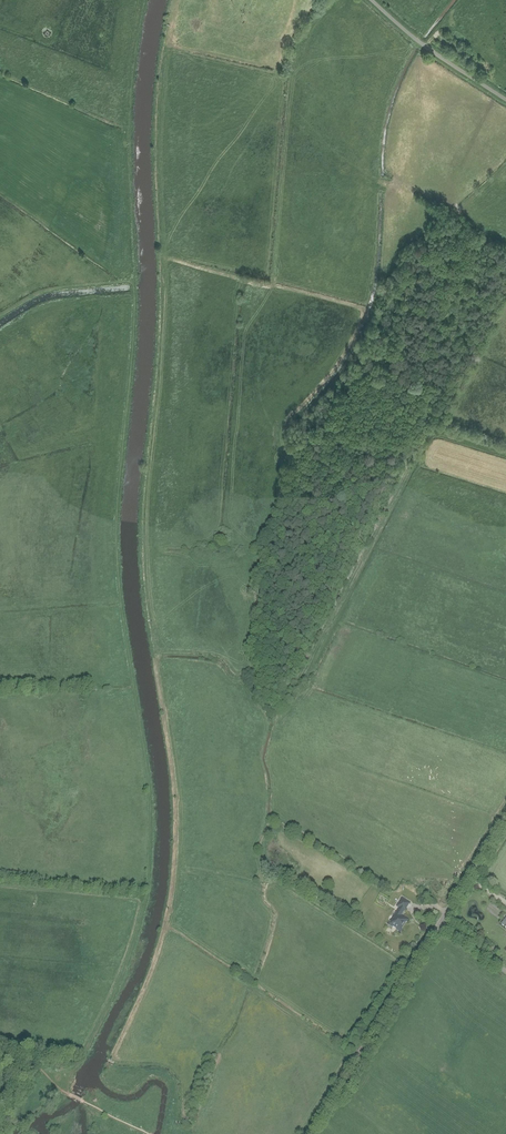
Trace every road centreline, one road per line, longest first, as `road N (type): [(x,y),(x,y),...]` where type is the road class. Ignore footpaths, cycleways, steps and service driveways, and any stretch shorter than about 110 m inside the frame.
road 1 (unclassified): [(310,1133),(440,923)]
road 2 (unclassified): [(505,100),(371,0)]
road 3 (unclassified): [(440,923),(505,815)]

